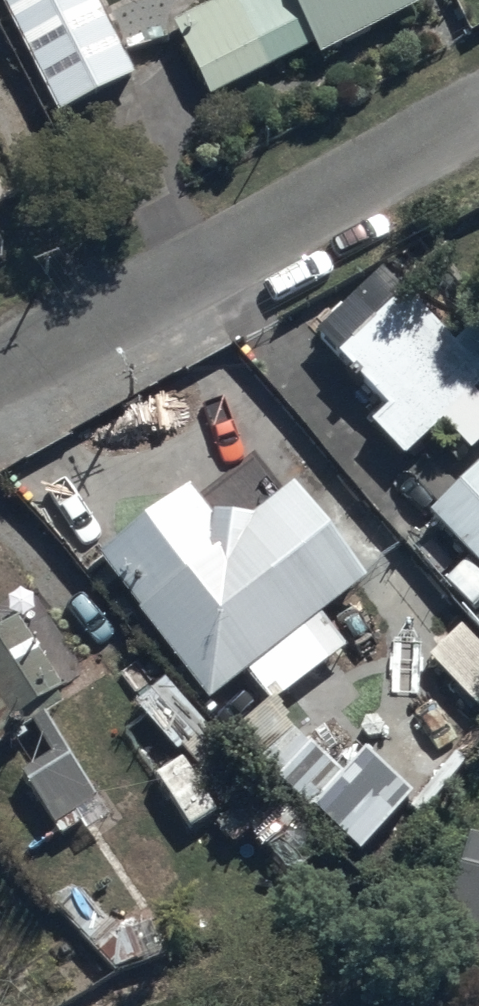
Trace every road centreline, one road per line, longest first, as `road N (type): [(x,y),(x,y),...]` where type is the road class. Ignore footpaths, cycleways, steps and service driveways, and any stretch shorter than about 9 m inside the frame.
road 1 (residential): [(478,92),(0,355)]

